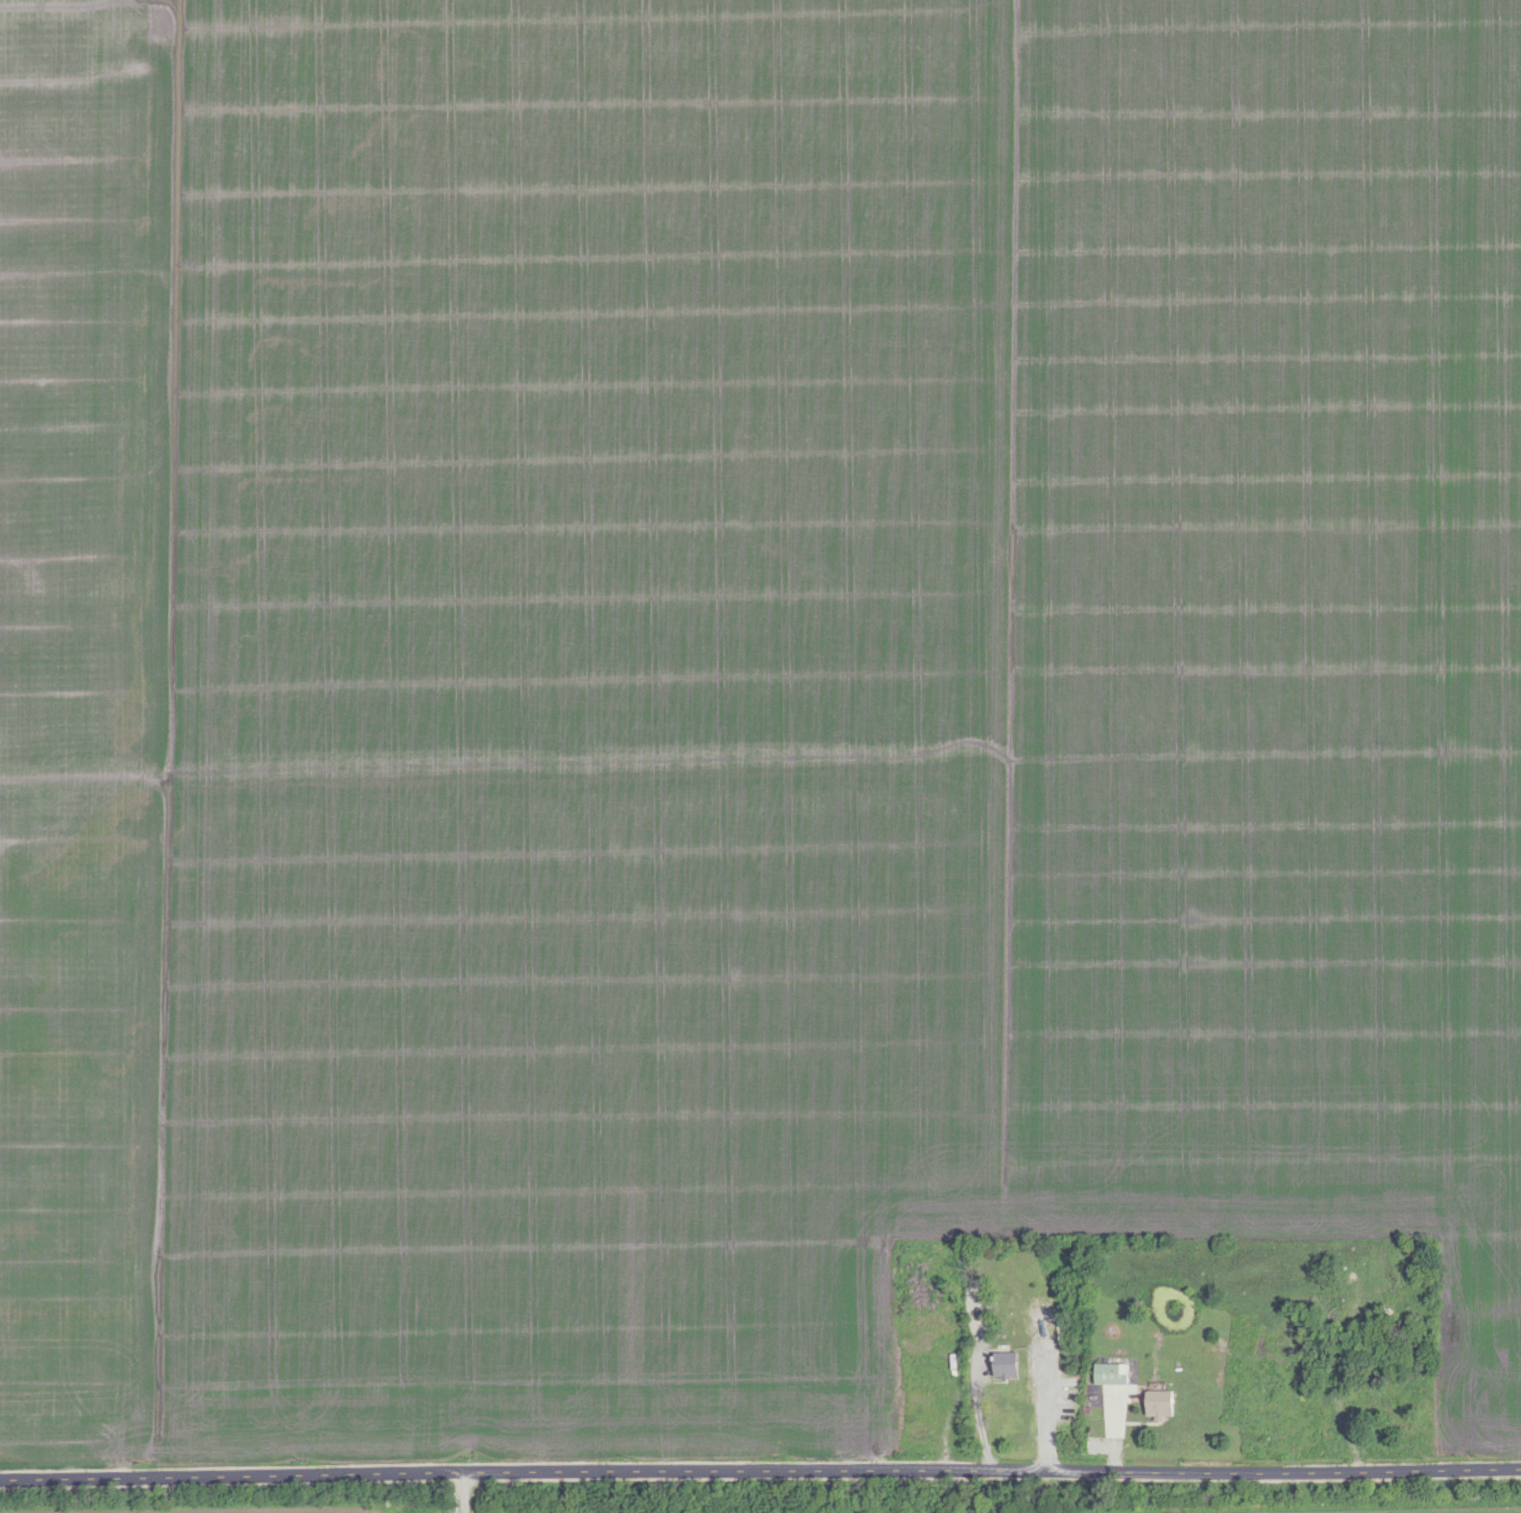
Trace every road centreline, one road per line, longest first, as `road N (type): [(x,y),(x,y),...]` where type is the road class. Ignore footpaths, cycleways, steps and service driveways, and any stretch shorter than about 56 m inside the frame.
road 1 (residential): [(0,1478),(1520,1467)]

